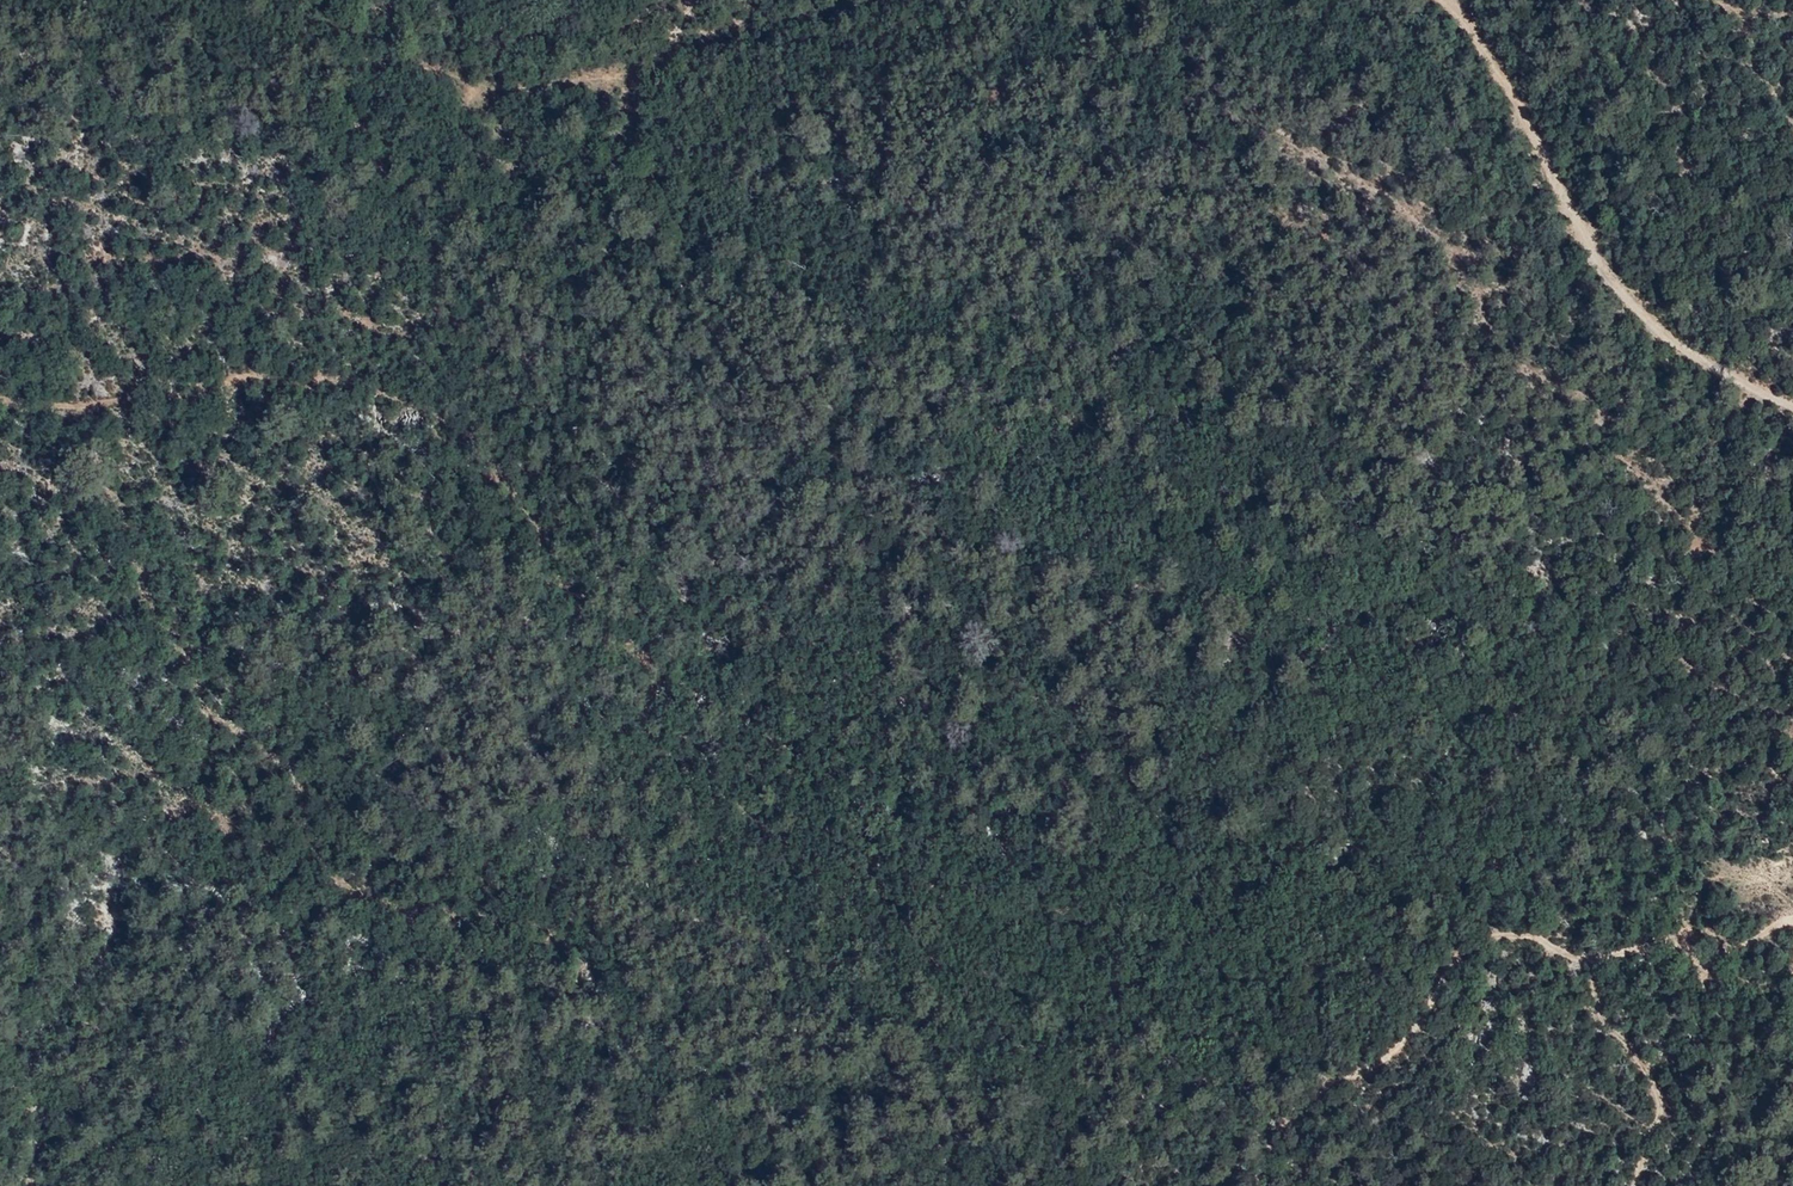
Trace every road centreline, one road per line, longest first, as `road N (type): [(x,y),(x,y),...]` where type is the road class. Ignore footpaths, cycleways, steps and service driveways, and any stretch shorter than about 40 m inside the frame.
road 1 (track): [(1792,401),(1737,383),(1674,348),(1624,292),(1569,210),(1481,40),(1445,0)]
road 2 (track): [(1740,9),(1748,51),(1792,121)]

